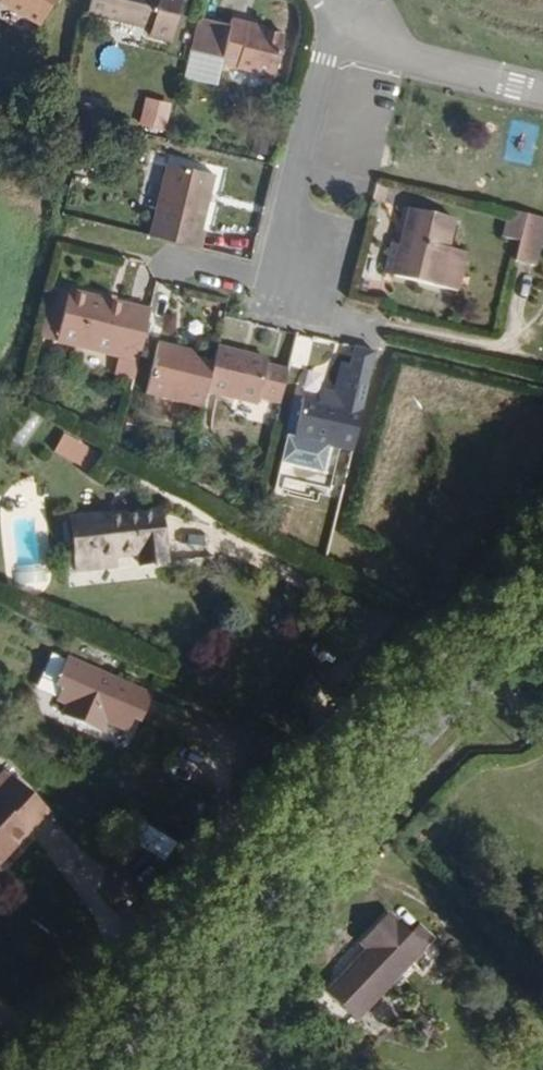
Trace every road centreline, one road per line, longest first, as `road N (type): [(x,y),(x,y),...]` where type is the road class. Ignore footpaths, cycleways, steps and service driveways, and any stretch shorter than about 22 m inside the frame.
road 1 (primary): [(93,1069),(542,600)]
road 2 (residential): [(345,8),(275,290),(342,328)]
road 3 (residential): [(345,8),(378,45),(401,57),(542,95)]

